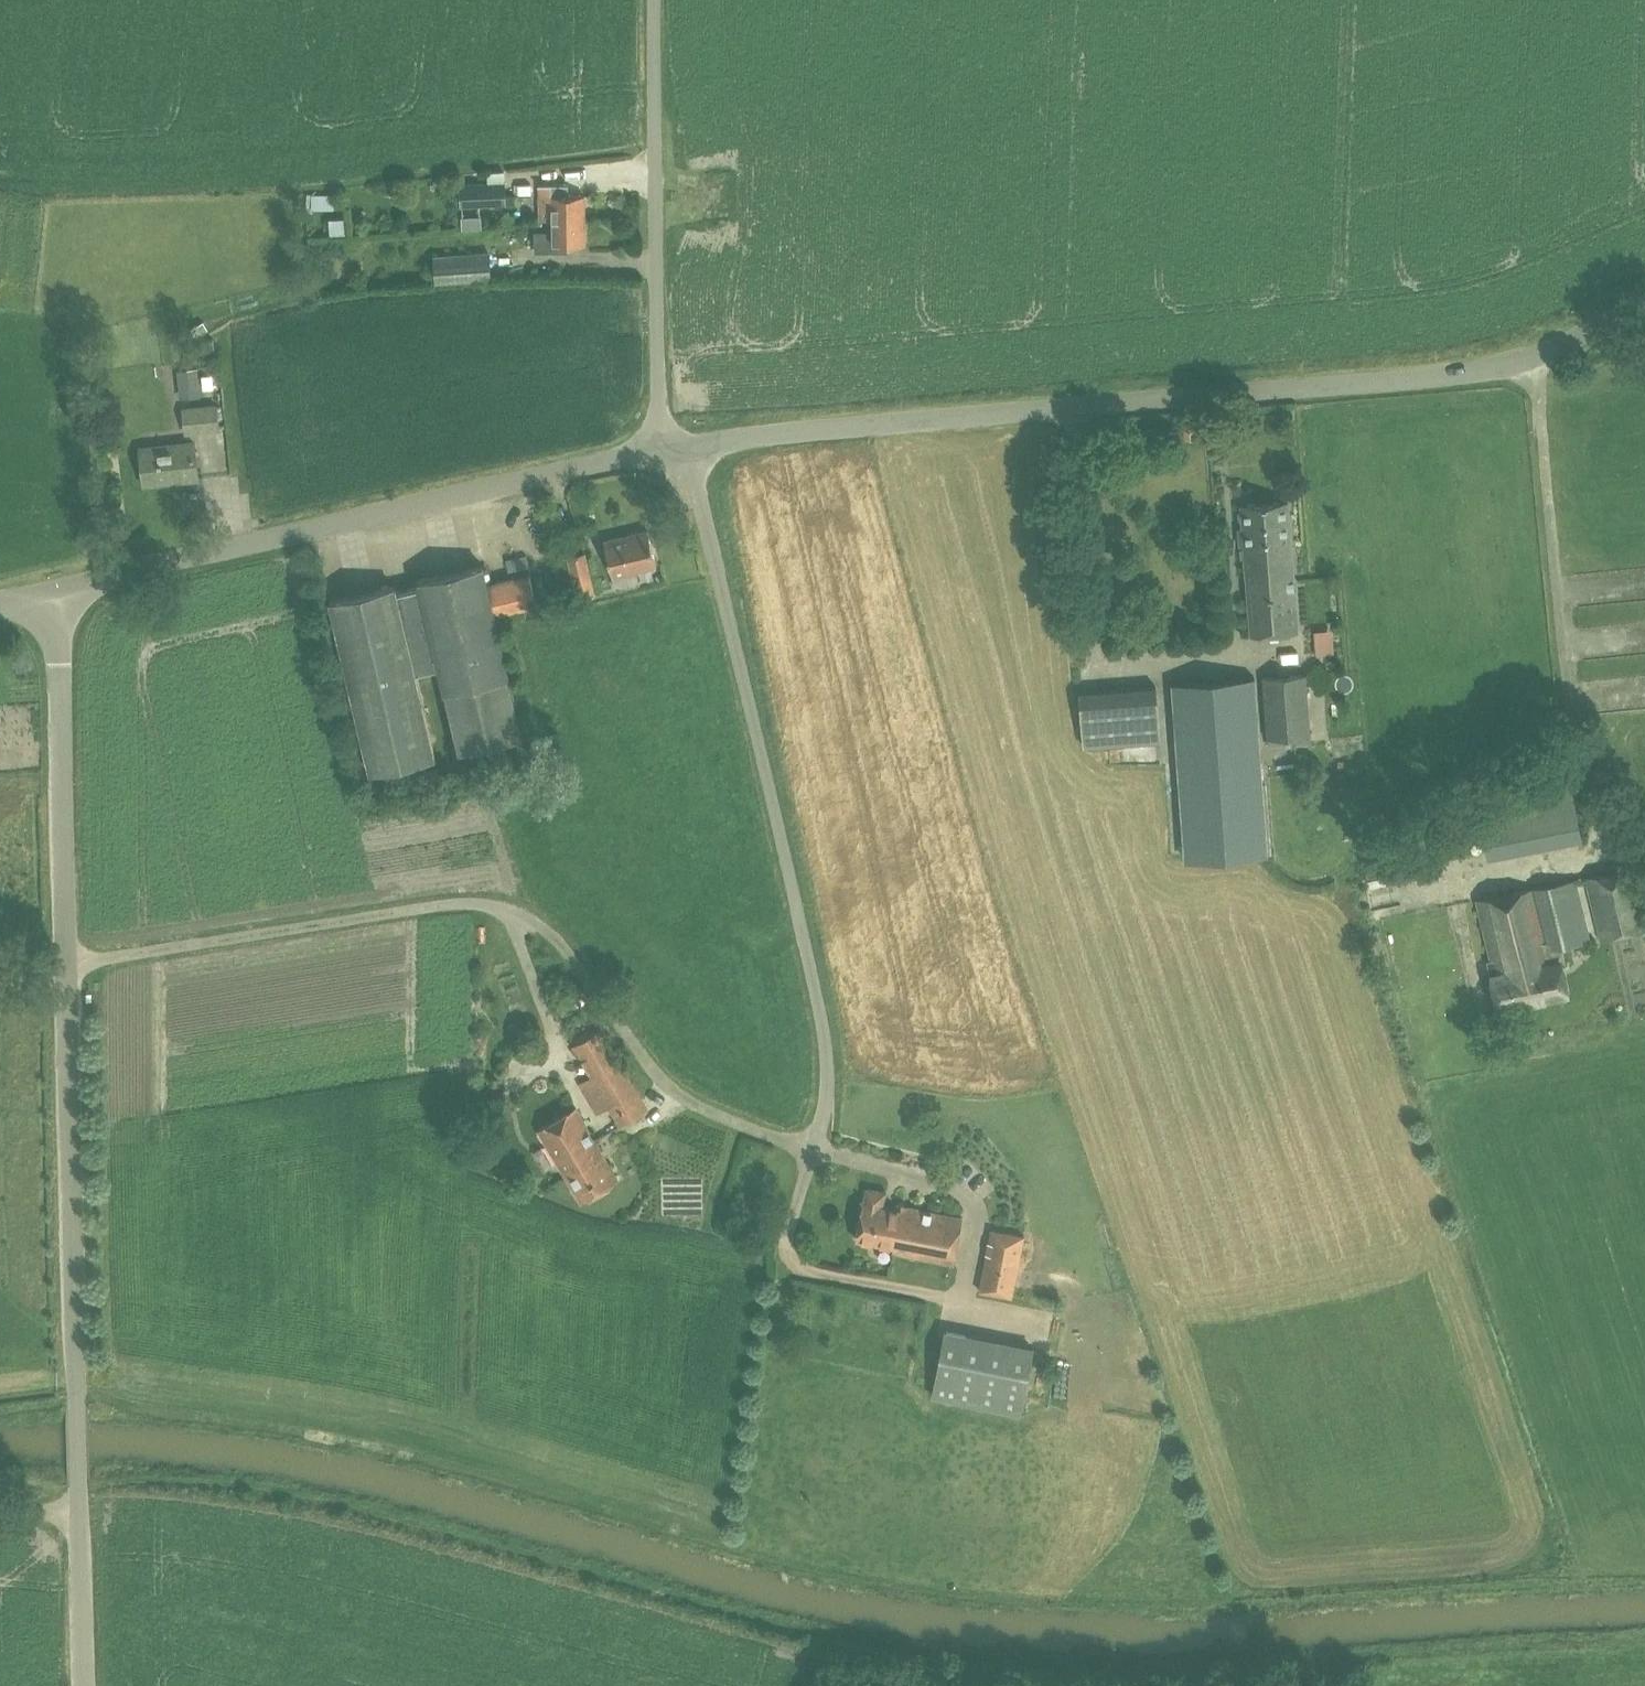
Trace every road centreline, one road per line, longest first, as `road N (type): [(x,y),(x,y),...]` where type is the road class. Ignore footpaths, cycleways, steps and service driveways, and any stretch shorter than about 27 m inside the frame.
road 1 (tertiary): [(82,1685),(54,594)]
road 2 (tertiary): [(659,447),(1473,373),(1545,354),(1644,300)]
road 3 (tertiary): [(54,594),(659,447)]
road 4 (unclassified): [(659,447),(654,0)]

